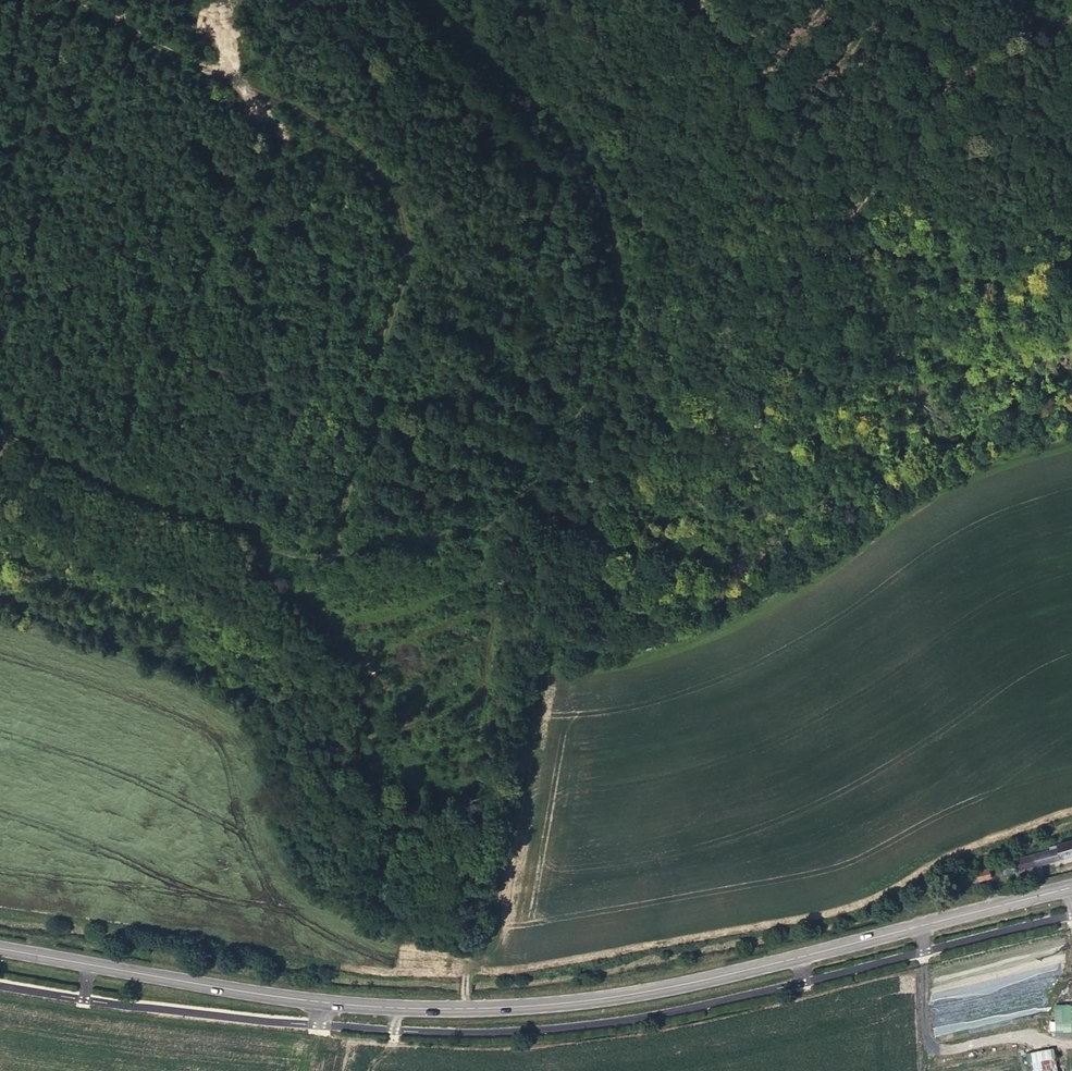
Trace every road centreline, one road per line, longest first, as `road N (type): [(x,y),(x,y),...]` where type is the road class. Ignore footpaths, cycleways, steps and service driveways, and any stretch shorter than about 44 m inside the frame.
road 1 (secondary): [(1071,888),(743,971),(535,1006),(309,1001),(0,948)]

